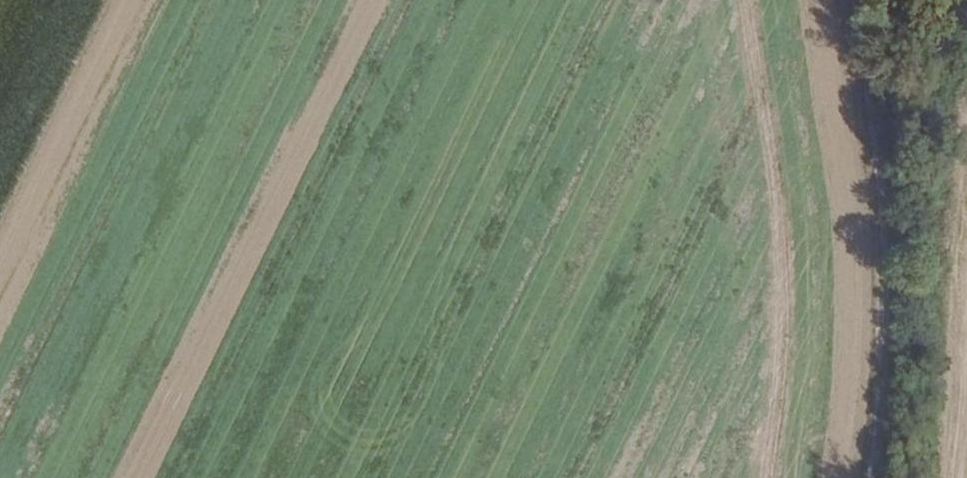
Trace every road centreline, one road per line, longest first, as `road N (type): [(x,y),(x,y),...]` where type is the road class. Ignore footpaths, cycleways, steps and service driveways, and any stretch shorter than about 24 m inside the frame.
road 1 (track): [(850,0),(872,131),(883,316),(868,477)]

